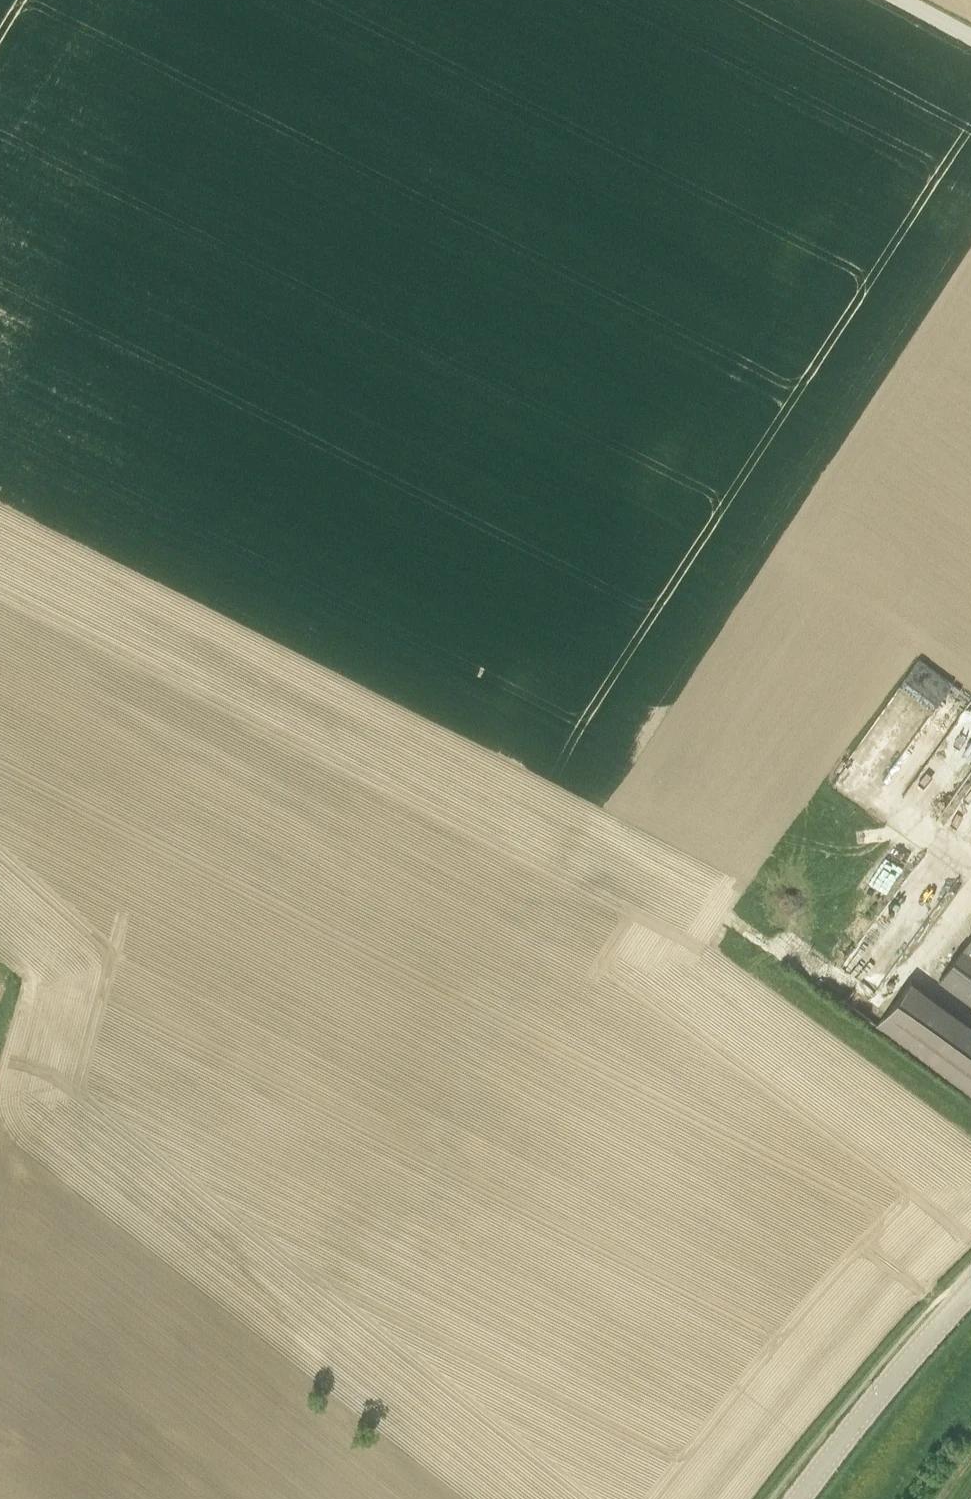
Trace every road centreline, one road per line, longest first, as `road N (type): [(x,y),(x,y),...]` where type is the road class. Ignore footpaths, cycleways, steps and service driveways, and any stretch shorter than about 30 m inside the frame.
road 1 (tertiary): [(798,1498),(970,1288)]

